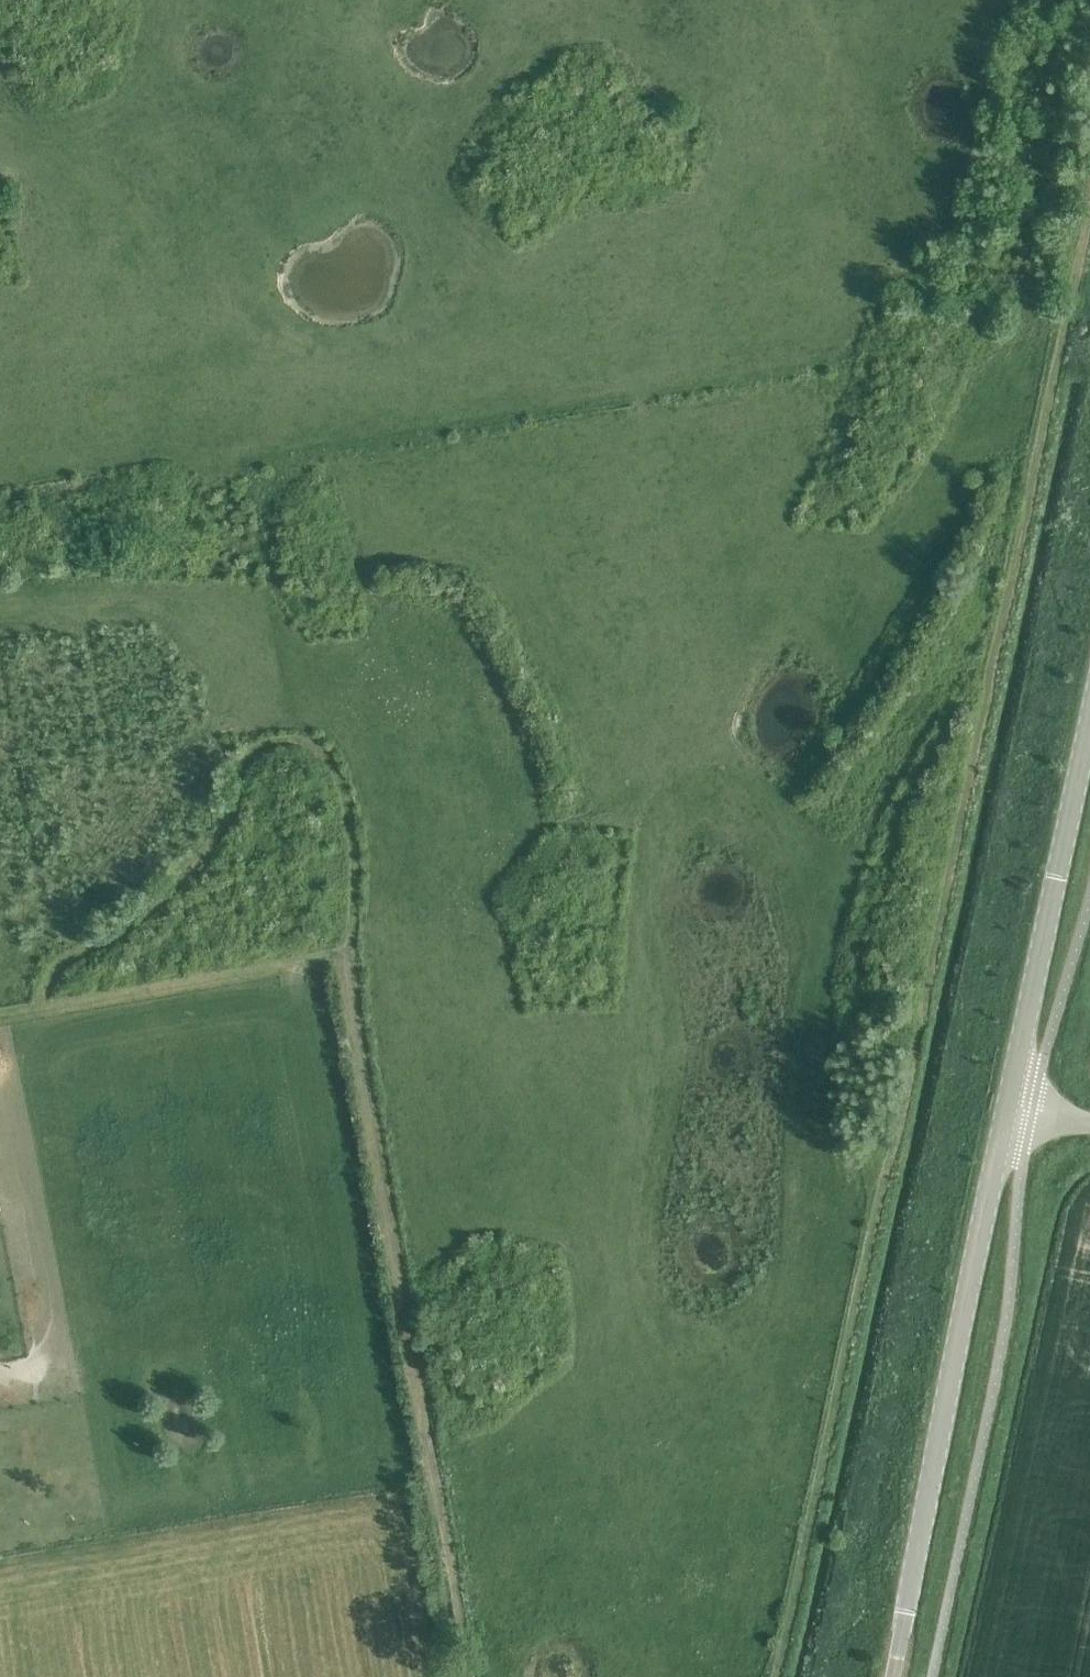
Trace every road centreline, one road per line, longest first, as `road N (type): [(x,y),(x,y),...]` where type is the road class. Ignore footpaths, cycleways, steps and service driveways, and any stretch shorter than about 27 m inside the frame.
road 1 (secondary): [(894,1676),(1008,1105)]
road 2 (secondary): [(1008,1105),(1089,715)]

